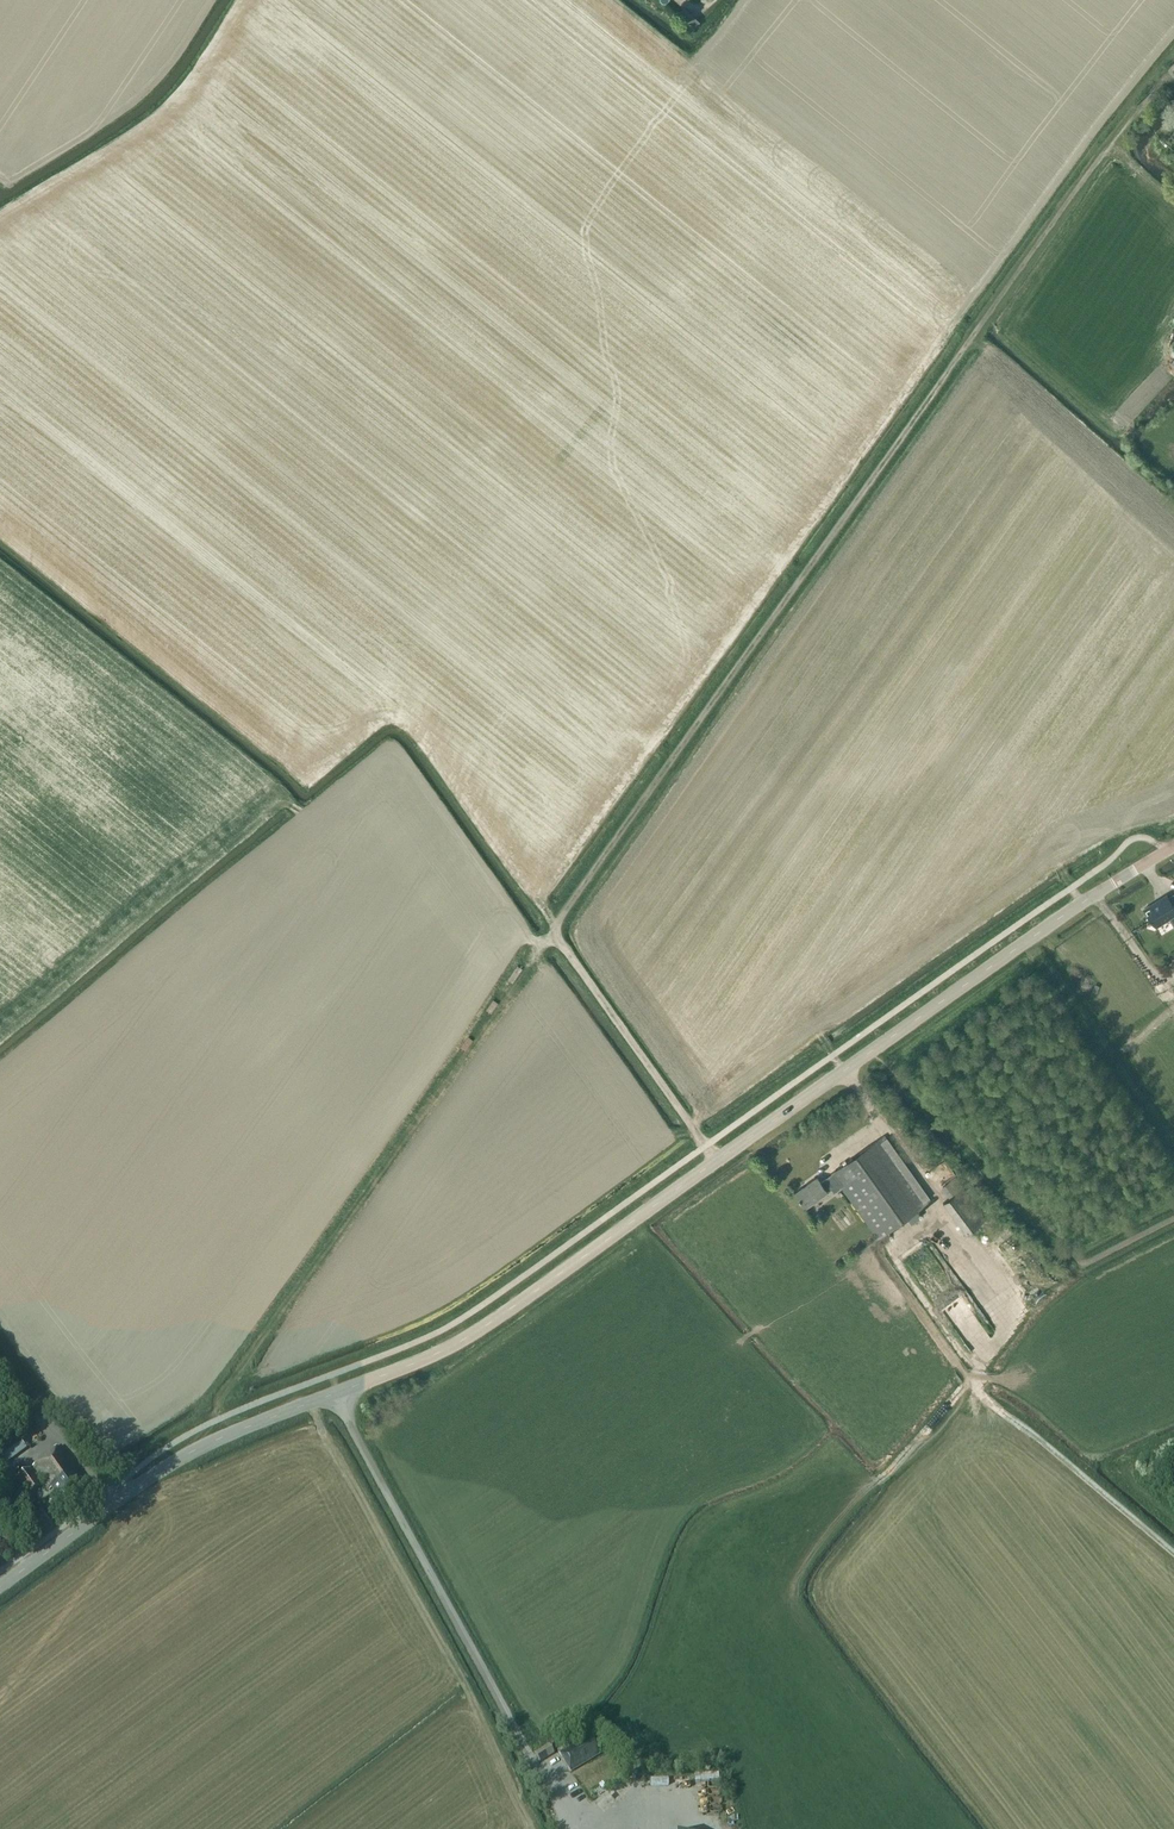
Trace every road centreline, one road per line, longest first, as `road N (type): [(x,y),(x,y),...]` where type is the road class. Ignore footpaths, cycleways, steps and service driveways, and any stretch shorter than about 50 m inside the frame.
road 1 (track): [(1170,72),(554,930),(382,1149),(213,1405),(226,1435)]
road 2 (secondary): [(336,1394),(484,1325),(1054,920),(1173,846)]
road 3 (unclassified): [(560,1801),(530,1762),(336,1394)]
road 4 (secondary): [(0,1587),(162,1468),(336,1394)]
road 5 (track): [(554,930),(717,1159)]

